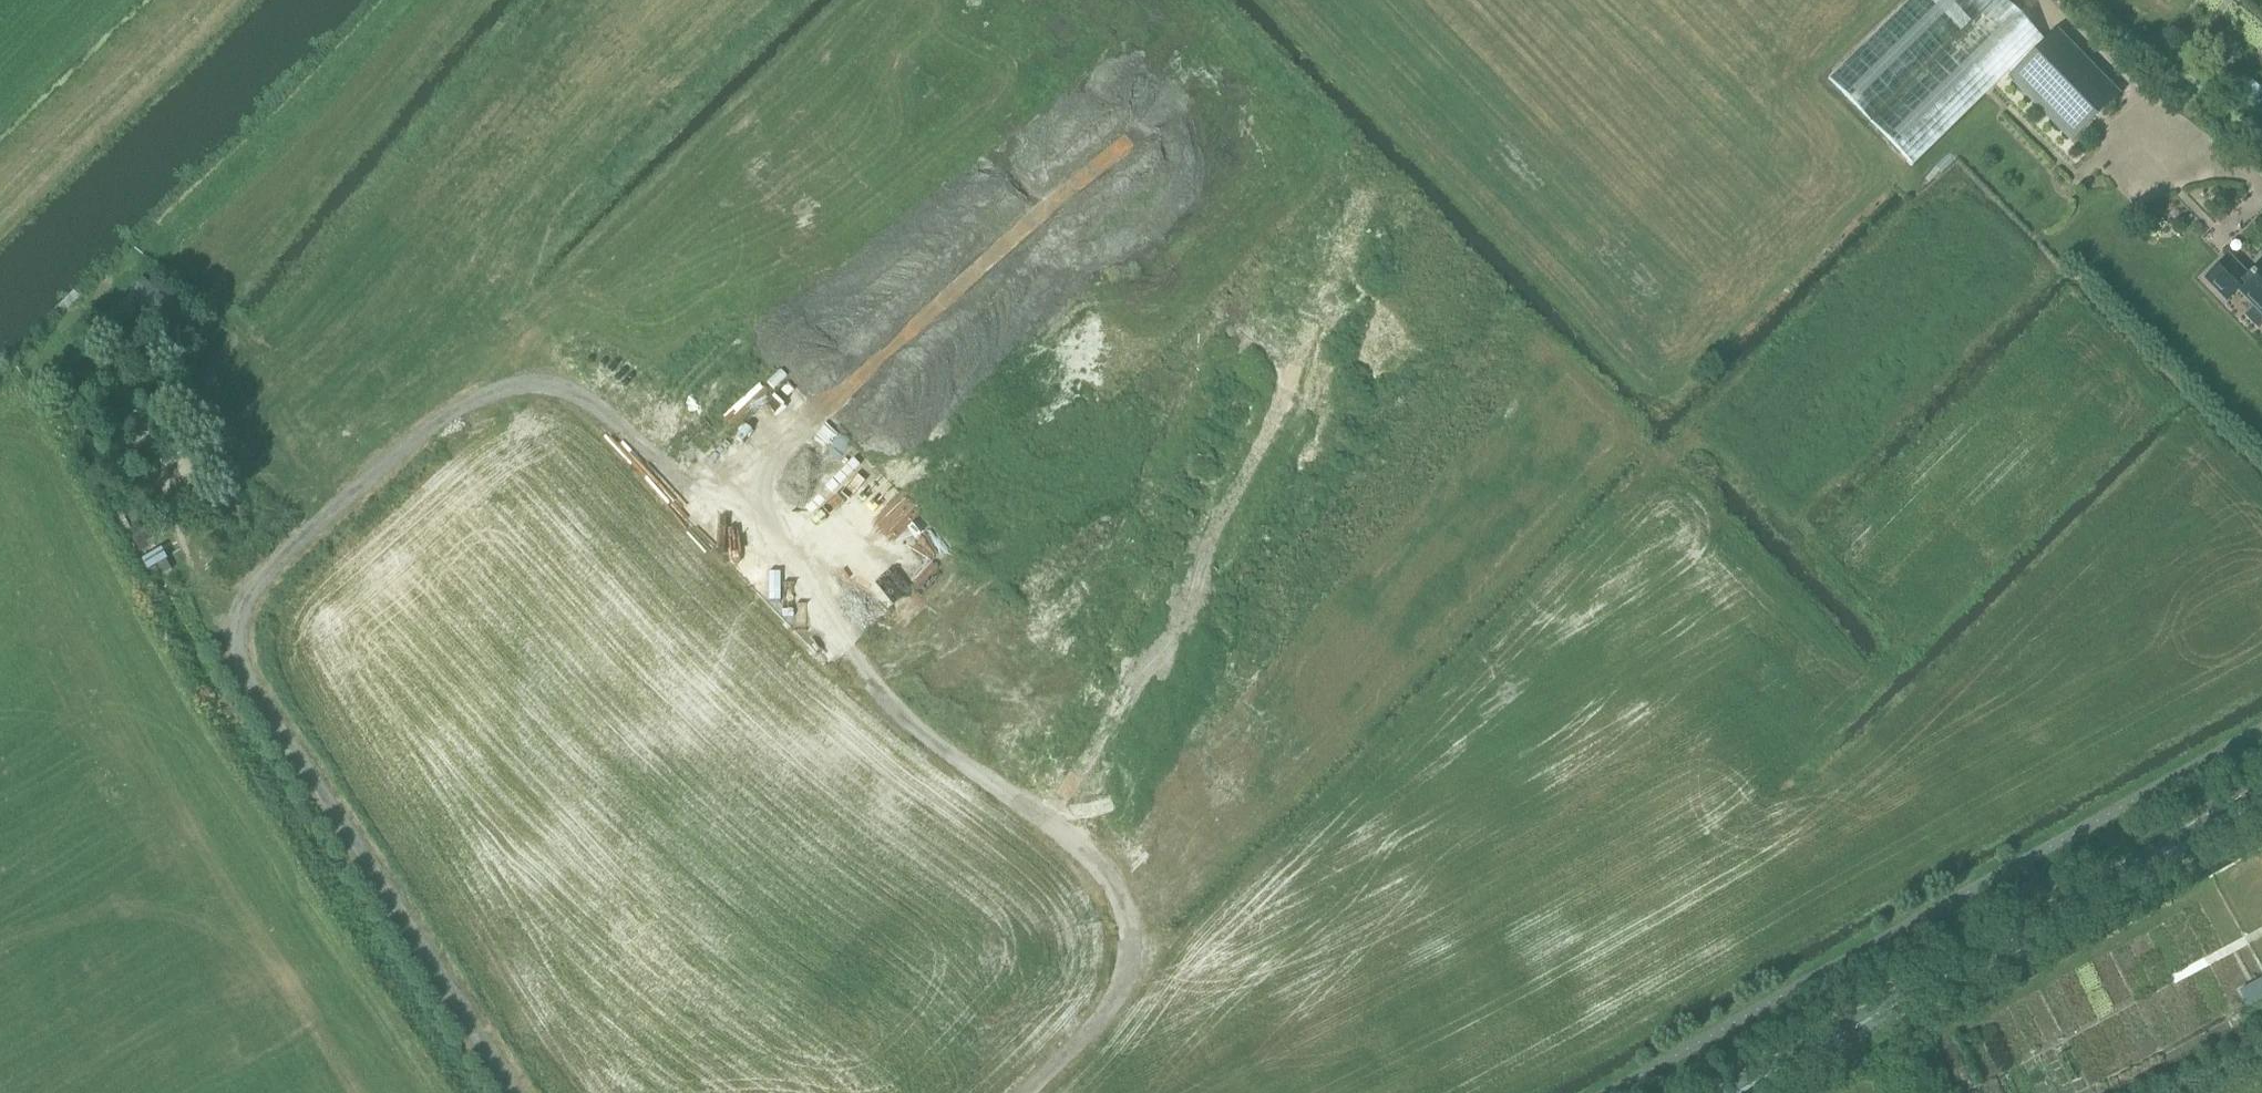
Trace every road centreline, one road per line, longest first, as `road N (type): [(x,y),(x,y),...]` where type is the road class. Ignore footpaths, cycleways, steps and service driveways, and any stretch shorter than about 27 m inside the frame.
road 1 (track): [(1022,1092),(1114,1001),(1130,965),(1133,930),(1125,902),(1078,842),(896,705),(786,551),(611,413),(545,387),(483,401),(432,427),(293,548),(238,628),(245,675),(448,996)]
road 2 (secondary): [(1733,1092),(2261,801)]

